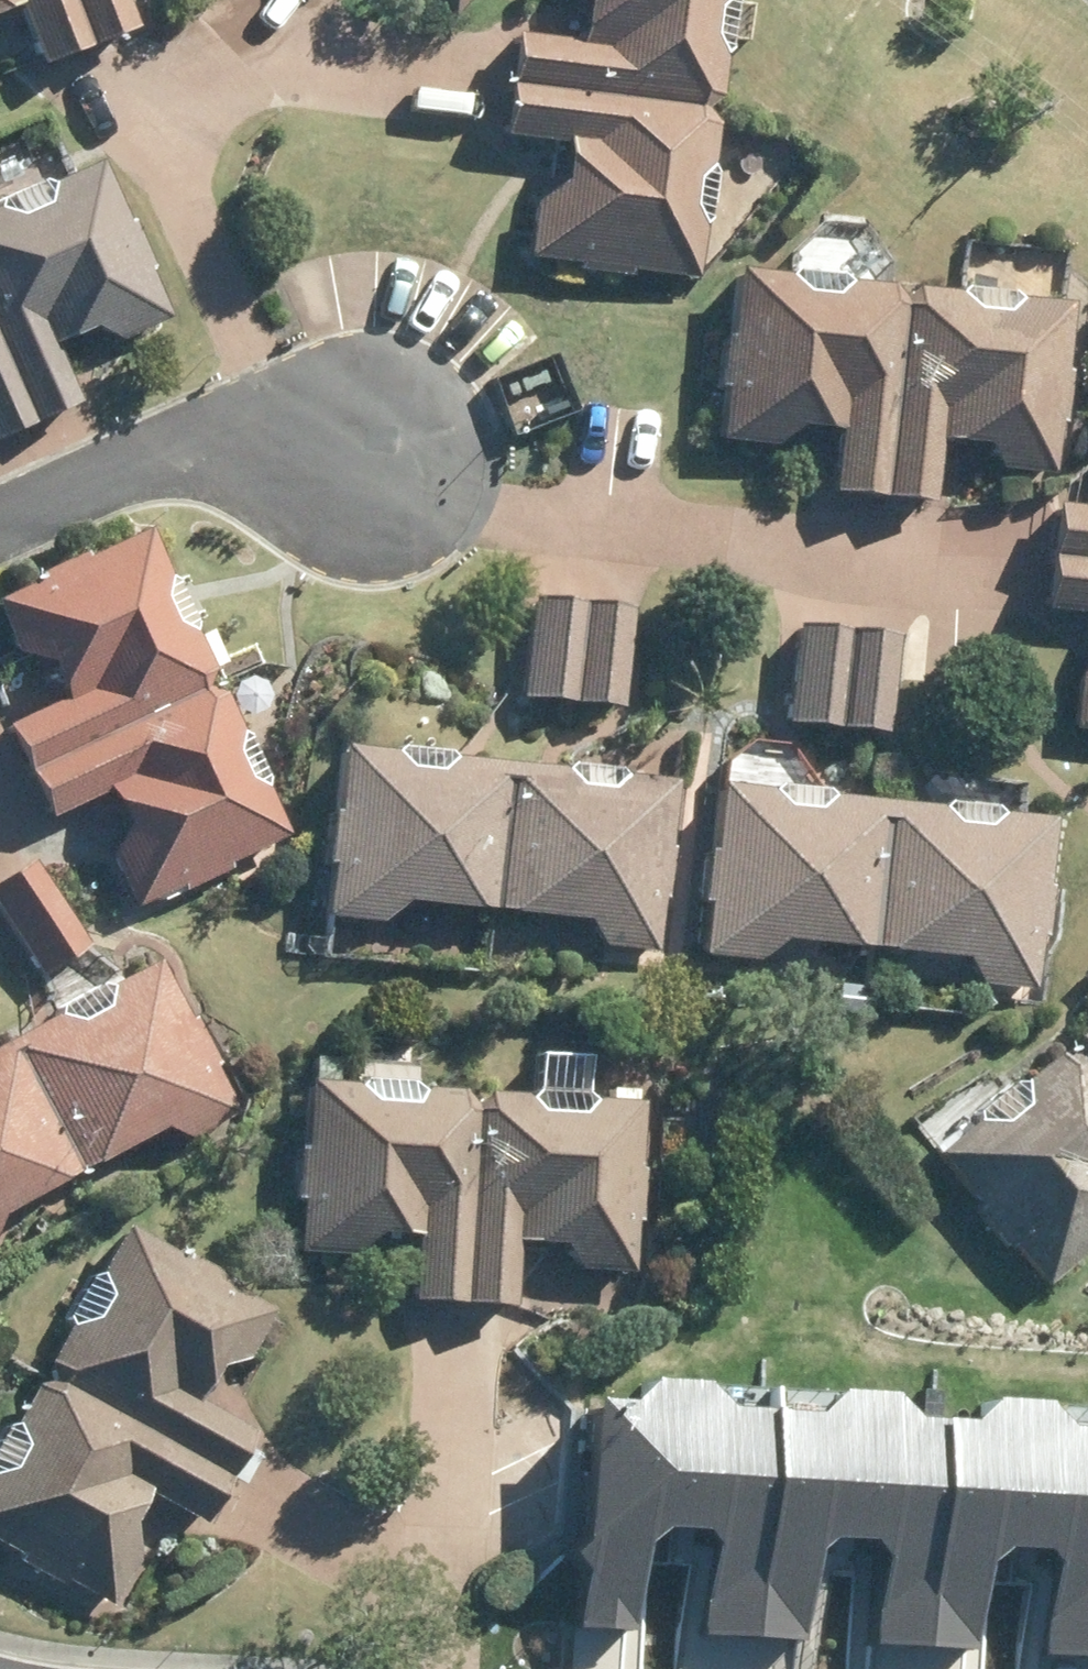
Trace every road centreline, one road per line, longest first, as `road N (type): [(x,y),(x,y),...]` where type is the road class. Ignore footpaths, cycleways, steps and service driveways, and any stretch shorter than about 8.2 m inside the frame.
road 1 (residential): [(387,454),(186,448),(49,496),(0,528)]

